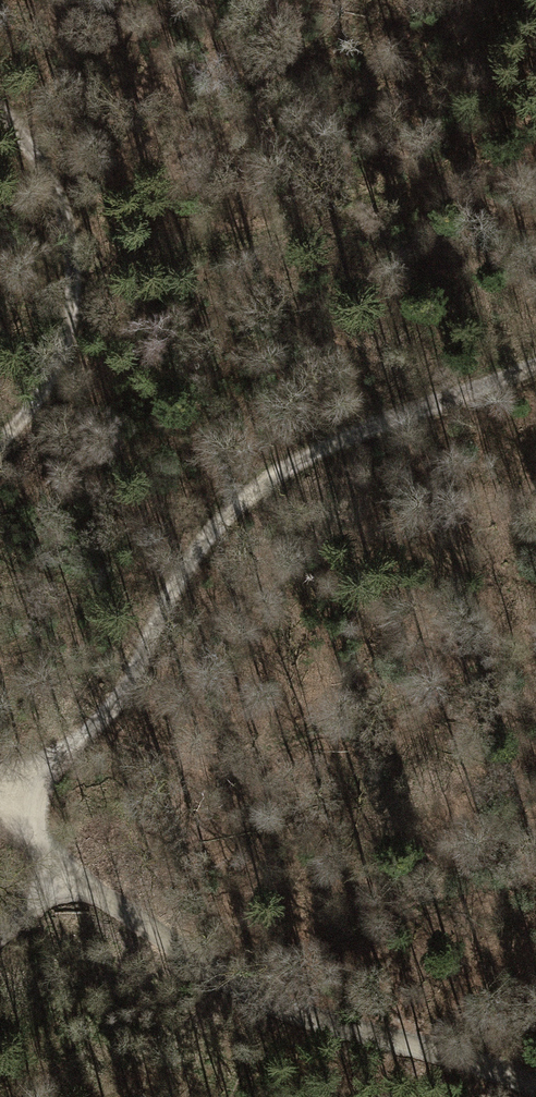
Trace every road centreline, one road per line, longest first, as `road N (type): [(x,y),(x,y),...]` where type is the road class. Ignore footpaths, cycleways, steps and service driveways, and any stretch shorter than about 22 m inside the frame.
road 1 (track): [(535,363),(319,446),(267,480),(222,518),(182,570),(111,708),(2,806)]
road 2 (track): [(70,870),(236,984),(302,1016),(535,1089)]
road 3 (track): [(0,110),(38,159),(71,233),(71,311),(65,351),(45,392),(0,437)]

